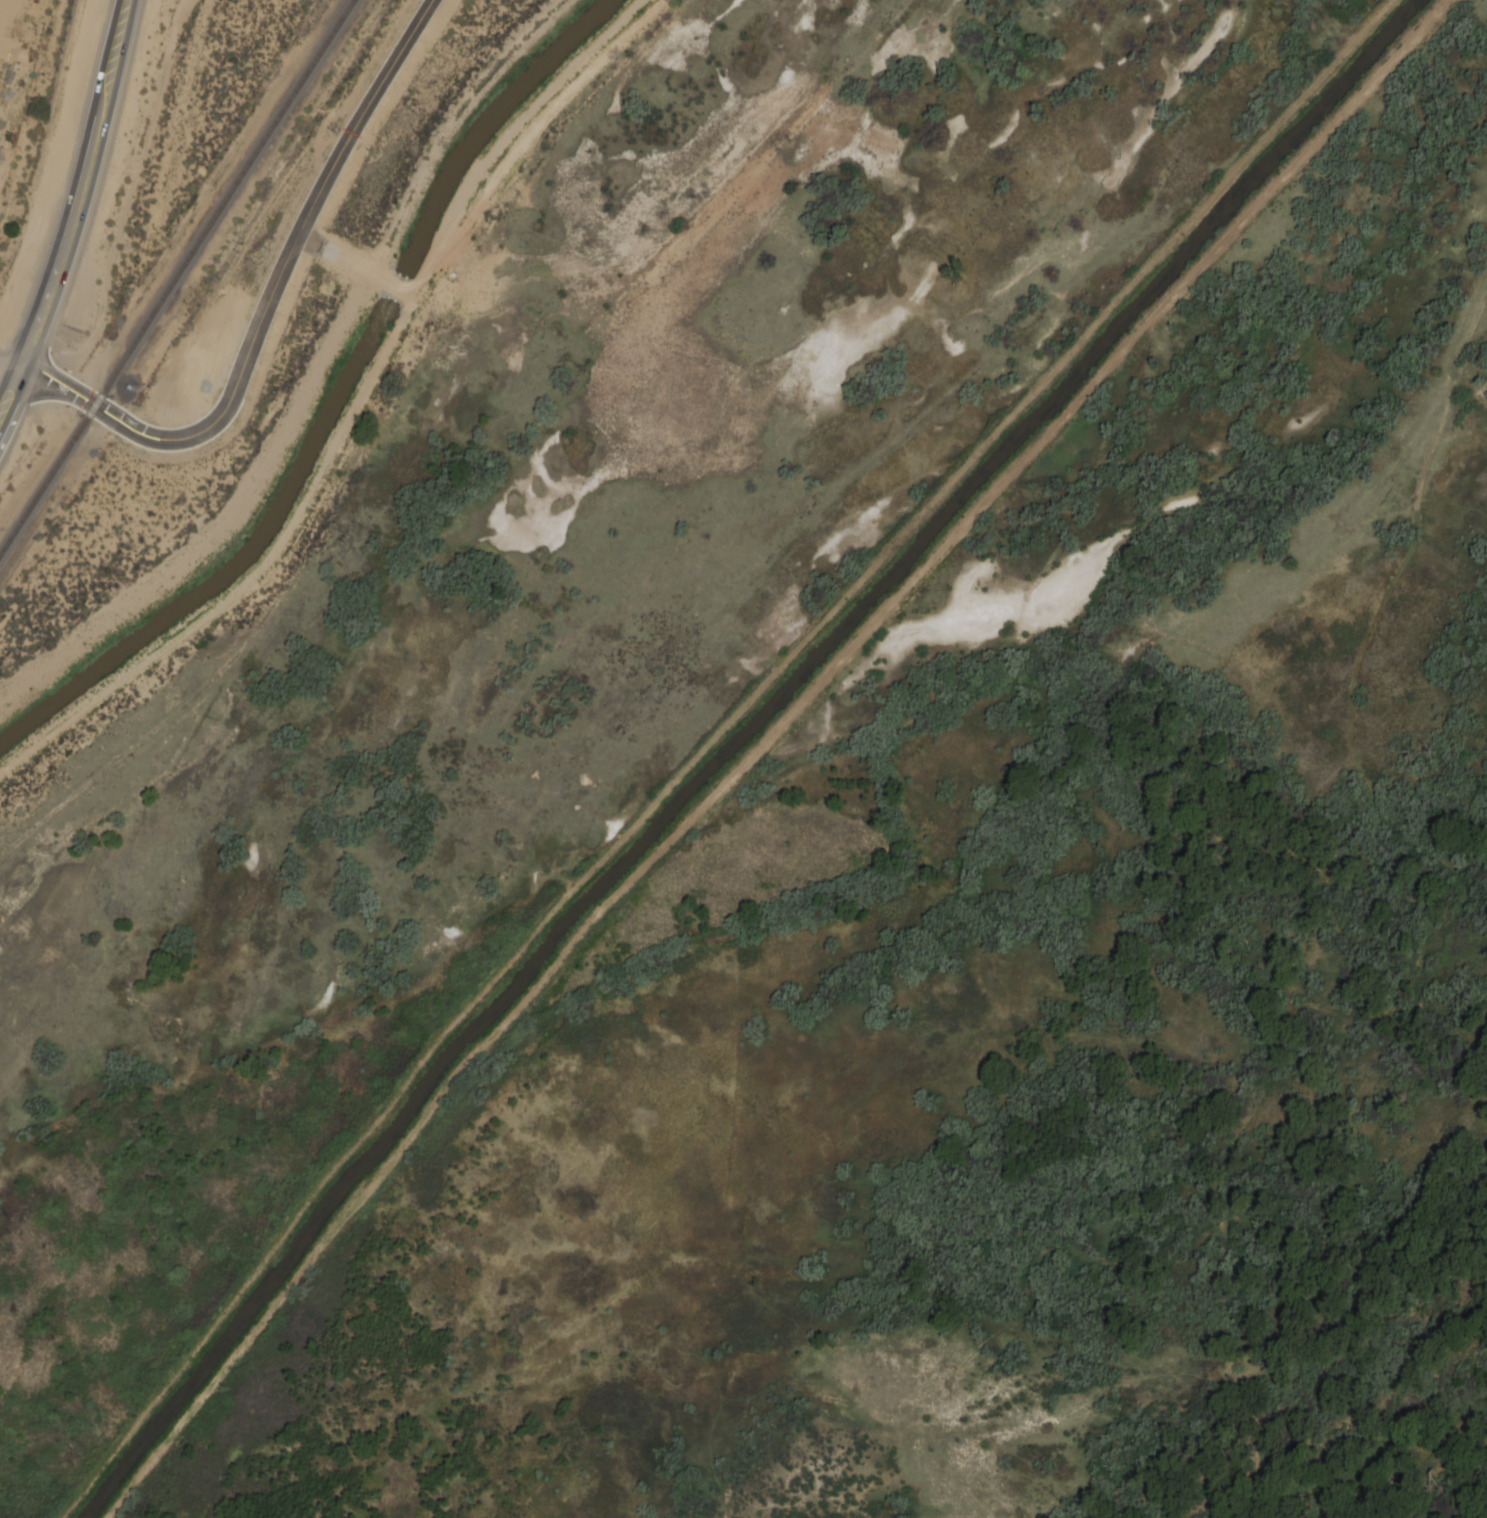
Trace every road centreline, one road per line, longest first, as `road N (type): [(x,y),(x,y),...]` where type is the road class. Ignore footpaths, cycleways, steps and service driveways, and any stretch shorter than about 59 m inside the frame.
road 1 (tertiary): [(22,364),(152,437),(189,437),(215,422),(352,130),(432,0)]
road 2 (secondary): [(128,0),(75,225),(0,404)]

